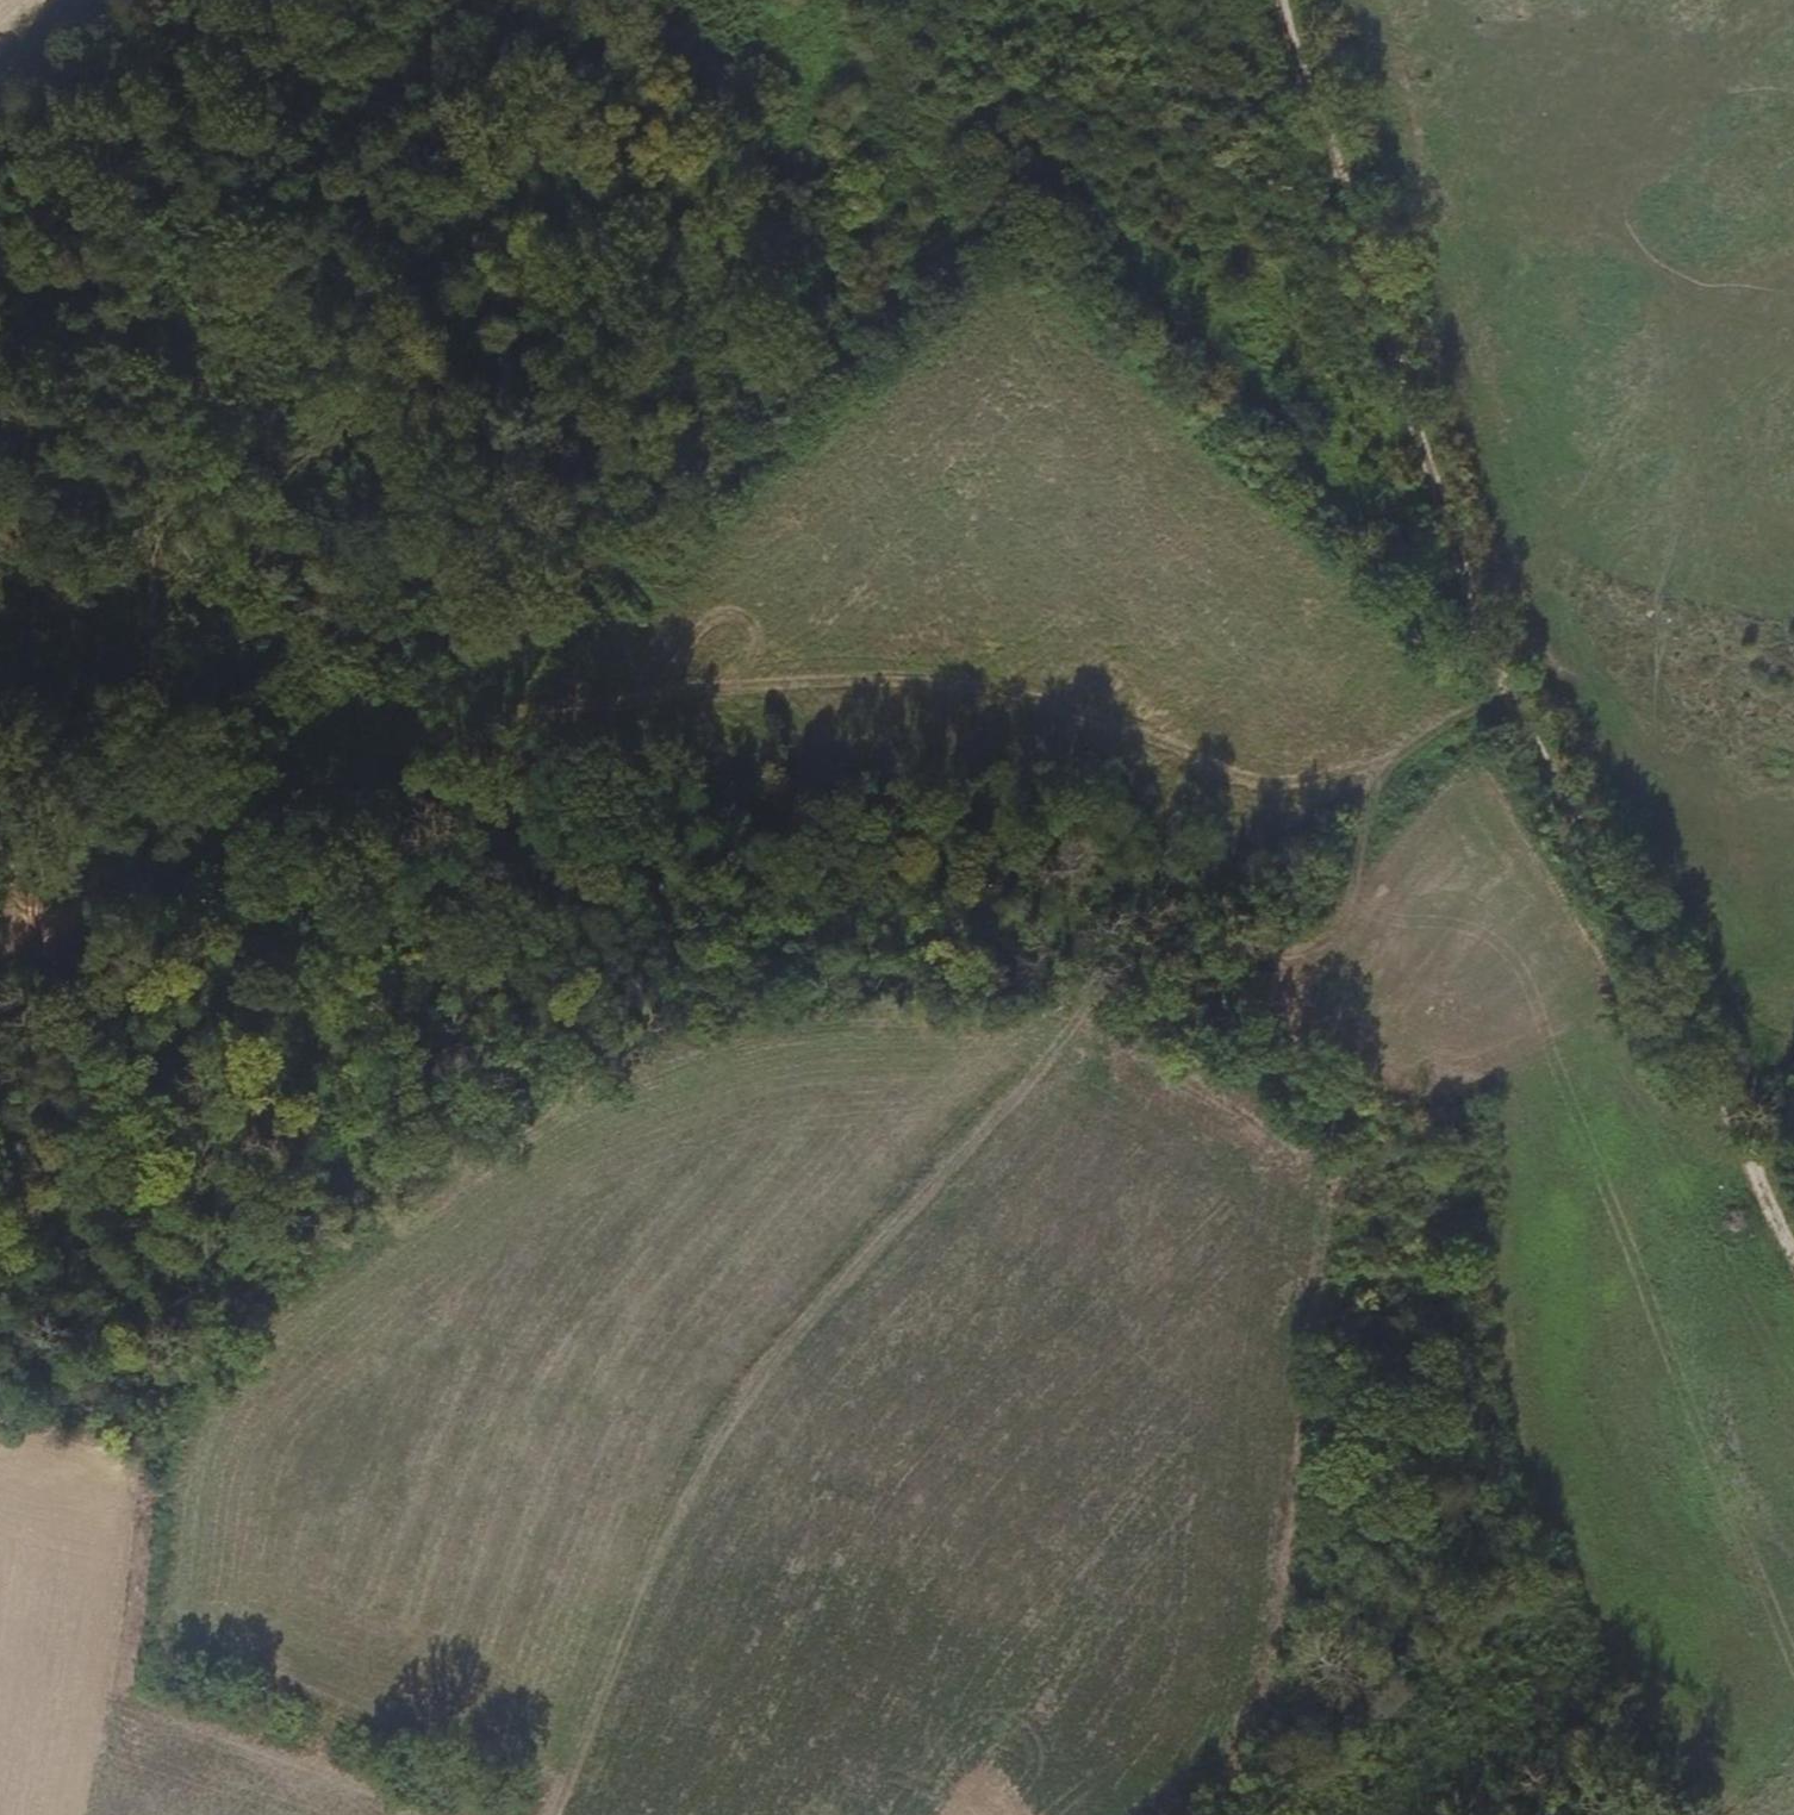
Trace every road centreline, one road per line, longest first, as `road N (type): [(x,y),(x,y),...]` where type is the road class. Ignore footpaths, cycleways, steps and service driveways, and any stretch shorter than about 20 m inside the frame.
road 1 (track): [(533,1814),(632,1547),(667,1483),(807,1303),(1026,1077),(1079,1011),(1157,942),(1280,942),(1306,931),(1325,911),(1378,764),(1404,737),(1500,693)]
road 2 (track): [(1278,0),(1406,431),(1500,693),(1793,1264)]
road 3 (track): [(0,130),(134,0)]

